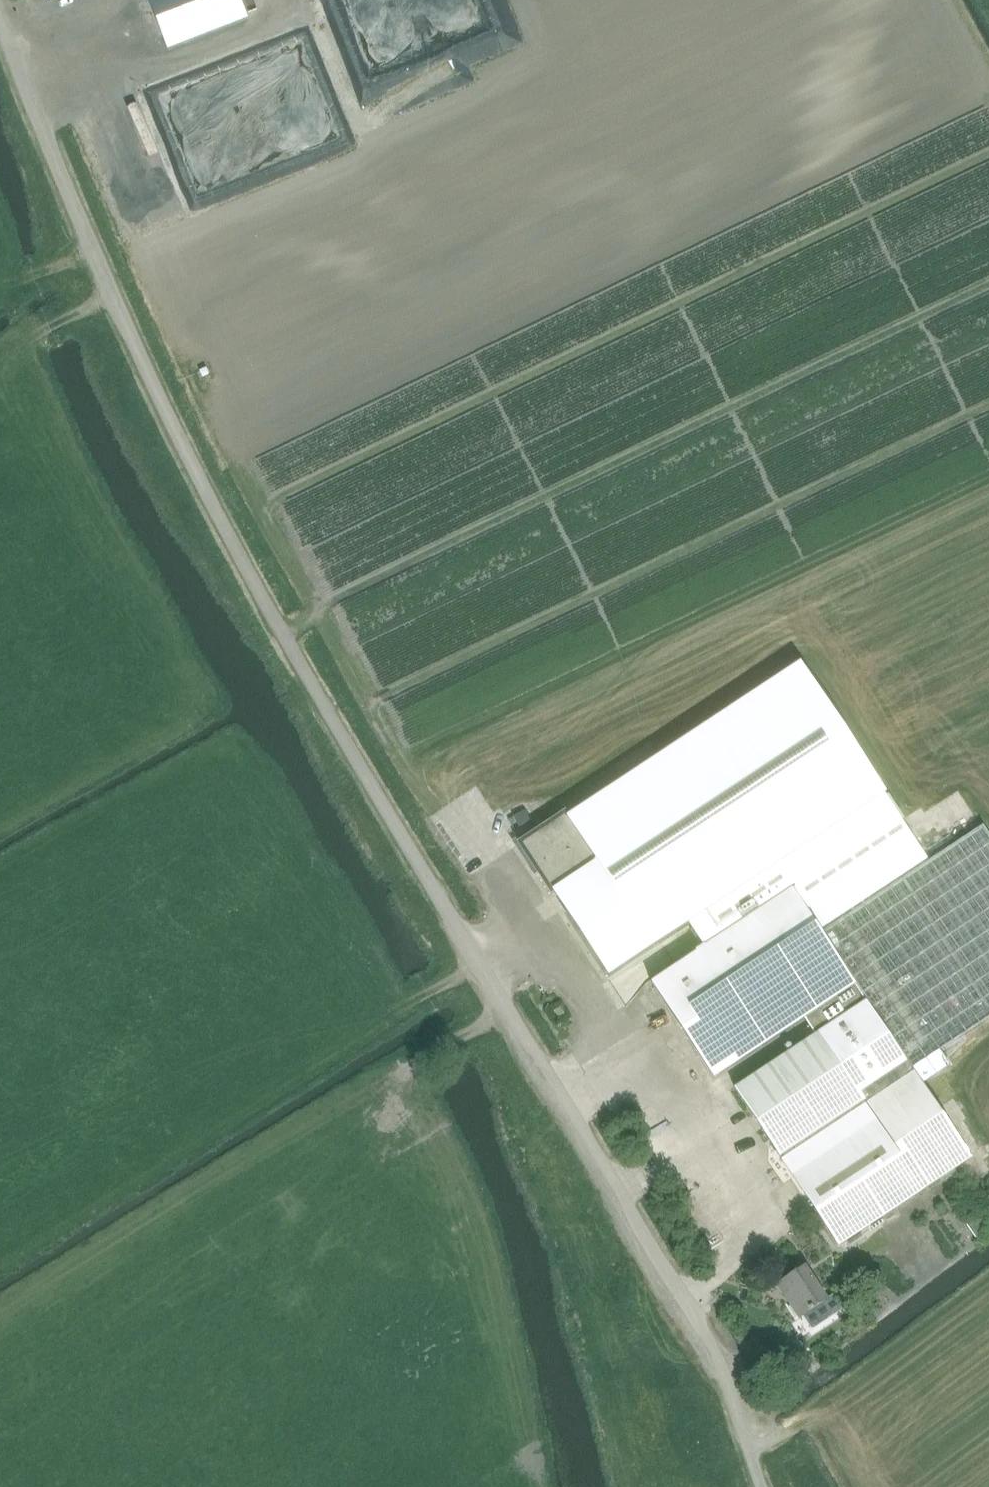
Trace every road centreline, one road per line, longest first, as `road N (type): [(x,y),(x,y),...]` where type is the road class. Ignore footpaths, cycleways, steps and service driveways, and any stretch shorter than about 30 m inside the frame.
road 1 (unclassified): [(765,1486),(719,1358),(200,477),(106,276),(0,4)]

